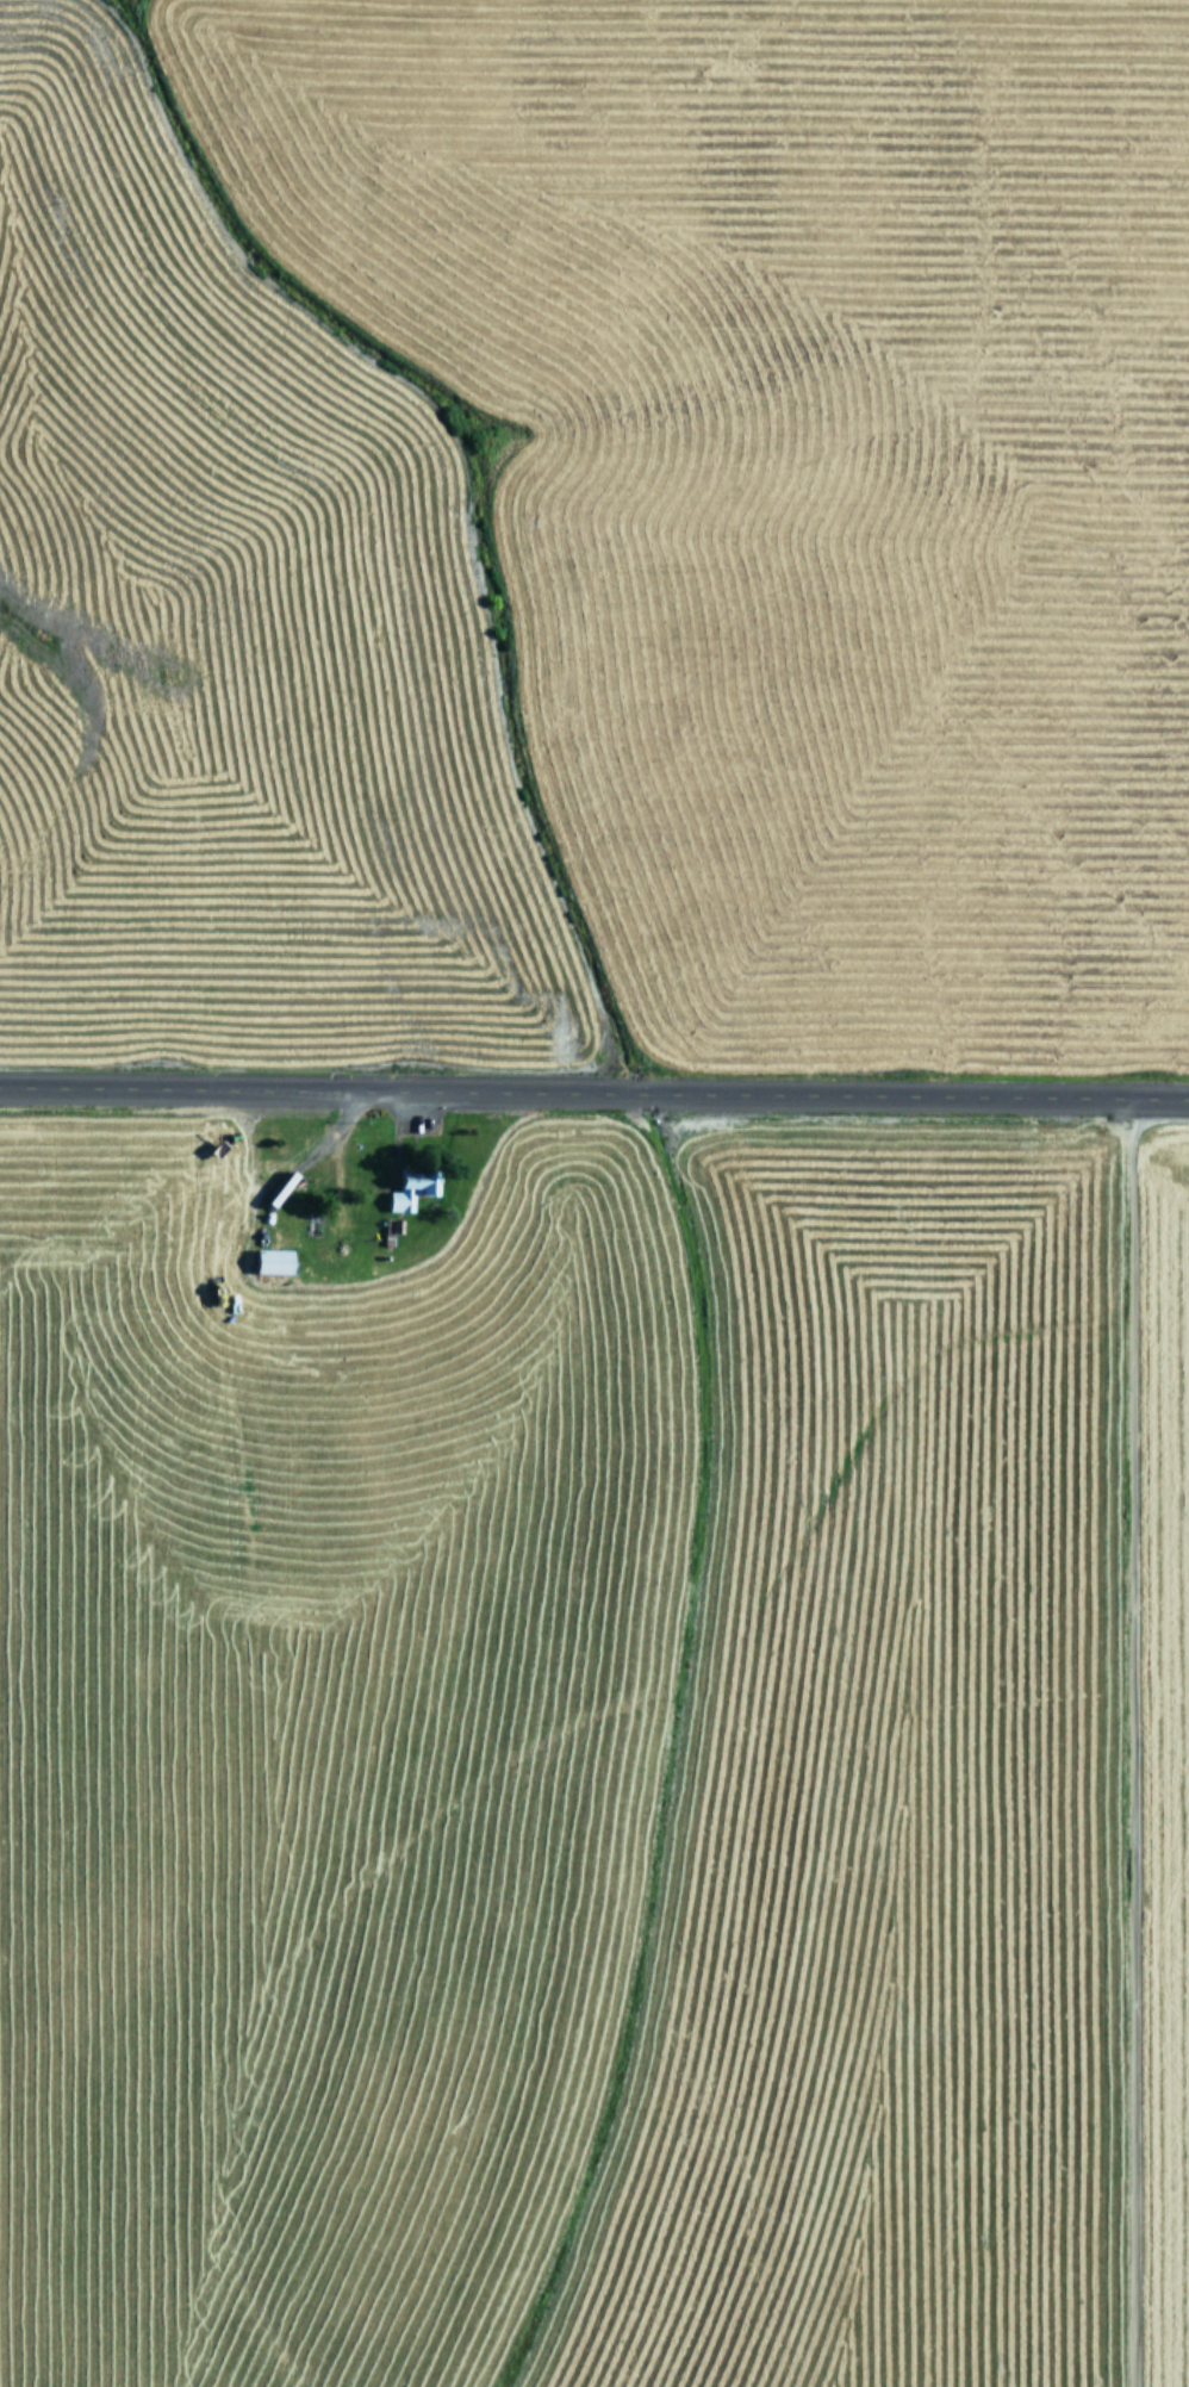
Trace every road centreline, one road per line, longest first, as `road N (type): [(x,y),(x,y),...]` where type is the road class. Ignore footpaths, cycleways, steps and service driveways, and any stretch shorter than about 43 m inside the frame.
road 1 (tertiary): [(1188,1102),(0,1090)]

